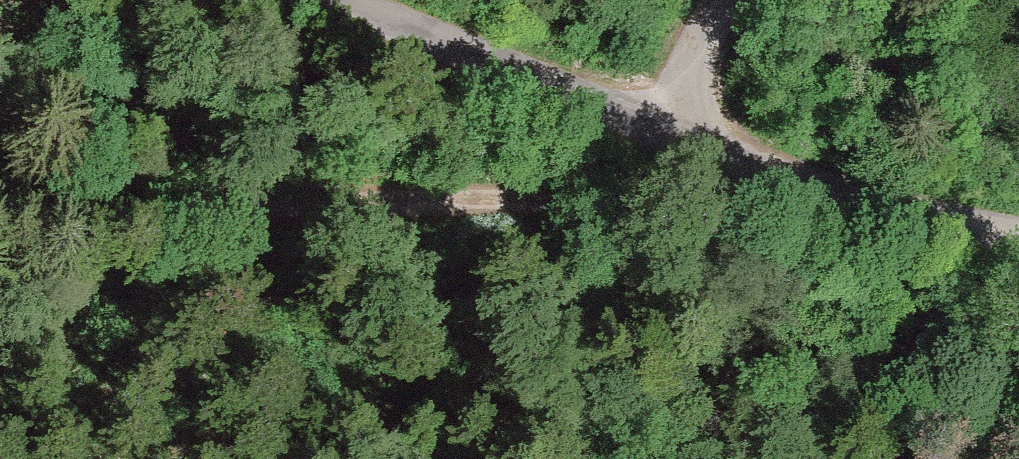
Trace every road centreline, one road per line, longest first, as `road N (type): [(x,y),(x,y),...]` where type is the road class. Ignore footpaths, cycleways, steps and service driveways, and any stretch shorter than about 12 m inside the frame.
road 1 (track): [(0,211),(863,199)]
road 2 (track): [(336,0),(863,199)]
road 3 (track): [(863,199),(1018,228)]
road 4 (track): [(669,124),(702,50),(740,0)]

